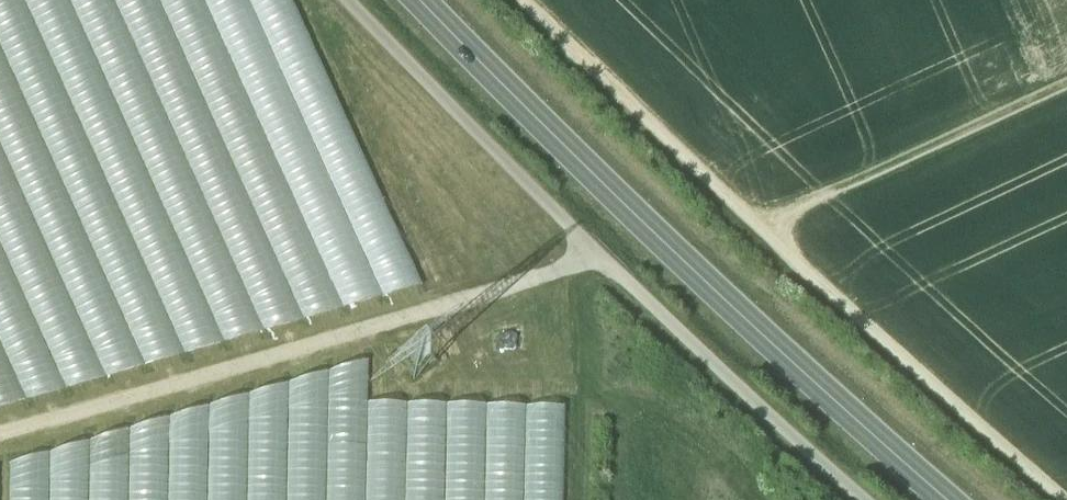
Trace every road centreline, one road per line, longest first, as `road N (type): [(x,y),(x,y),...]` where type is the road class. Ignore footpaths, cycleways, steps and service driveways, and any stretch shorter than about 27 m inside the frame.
road 1 (secondary): [(947,499),(691,270),(418,0)]
road 2 (track): [(1066,494),(773,234),(1066,94)]
road 3 (track): [(860,499),(601,260),(348,0)]
road 4 (track): [(0,433),(601,260)]
road 5 (track): [(773,234),(534,0)]

